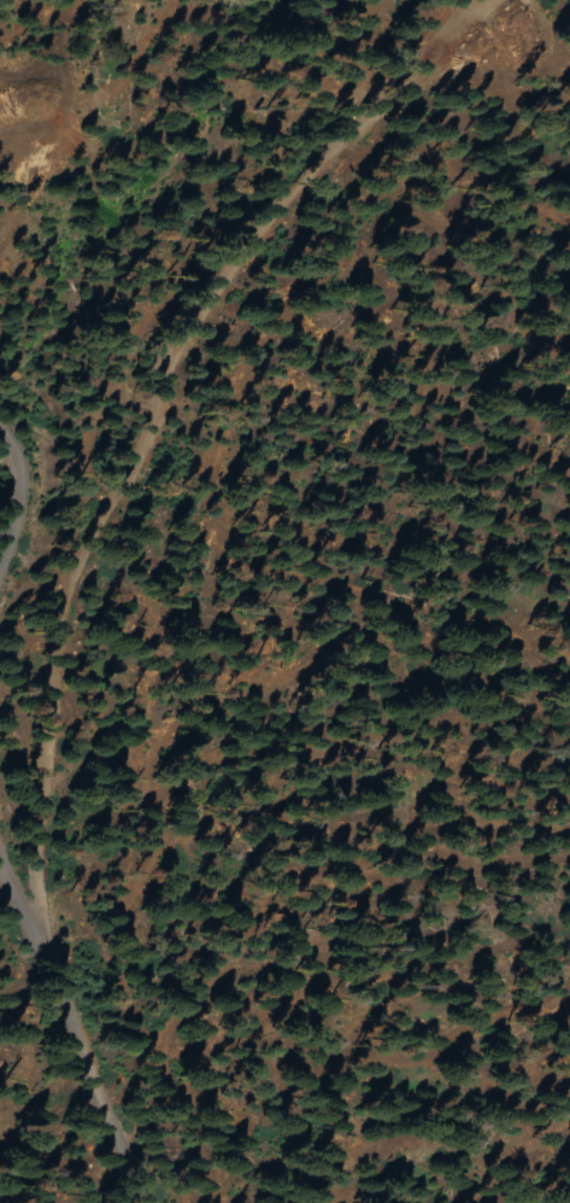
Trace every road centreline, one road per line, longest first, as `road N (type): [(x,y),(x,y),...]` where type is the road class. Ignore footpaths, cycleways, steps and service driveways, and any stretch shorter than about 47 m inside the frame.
road 1 (track): [(17,901),(45,841),(66,586),(231,282),(347,152),(504,0)]
road 2 (residential): [(153,1202),(48,956),(0,879)]
road 3 (residential): [(0,584),(17,496),(12,452),(0,435)]

